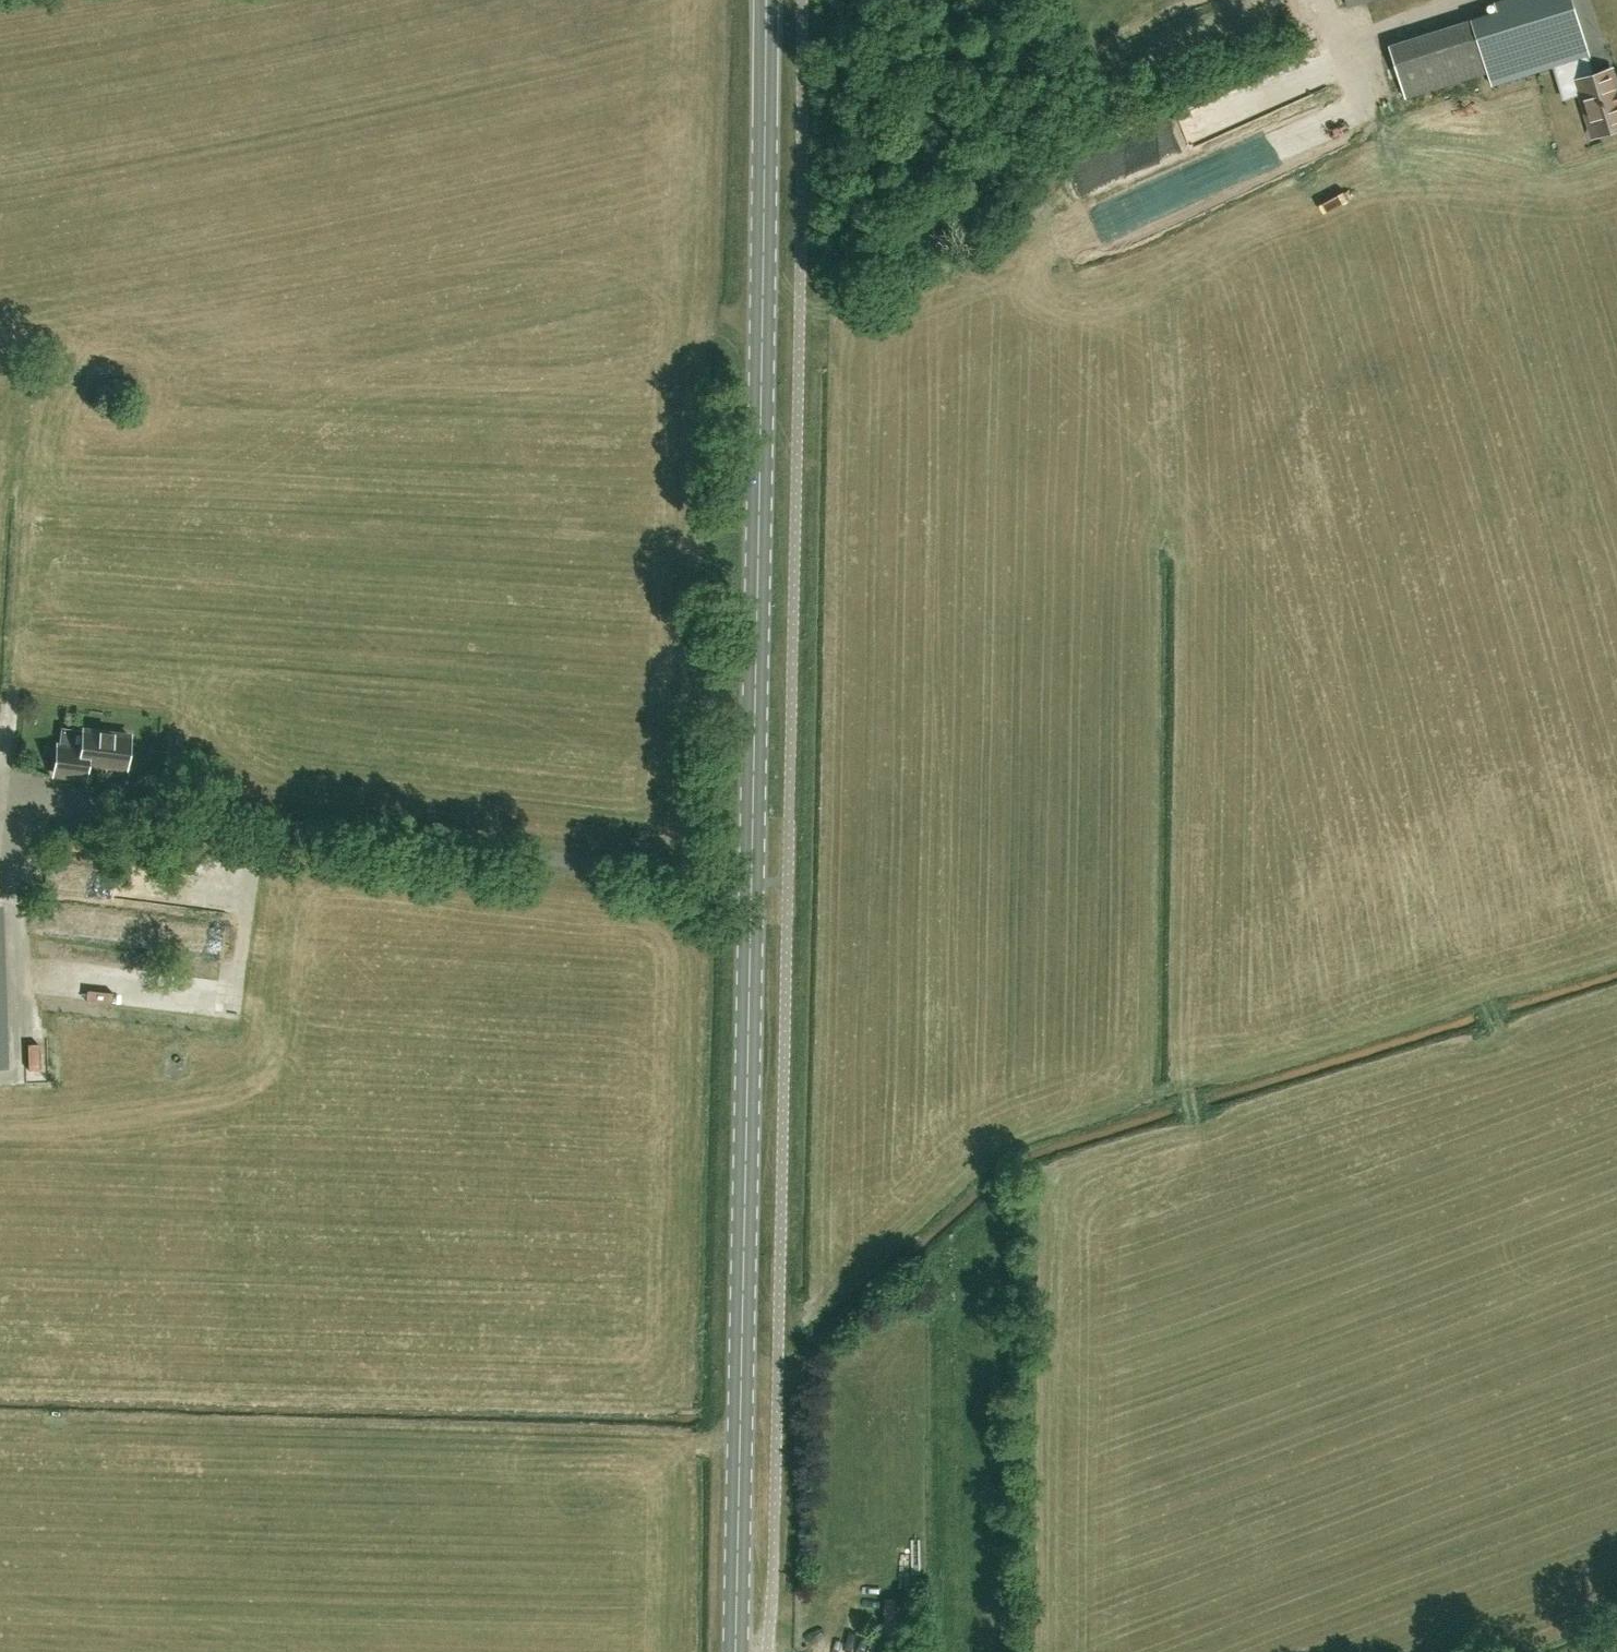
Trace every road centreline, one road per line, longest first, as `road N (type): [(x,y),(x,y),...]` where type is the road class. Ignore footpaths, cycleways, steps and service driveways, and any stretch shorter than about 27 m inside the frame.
road 1 (secondary): [(739,1651),(767,41)]

